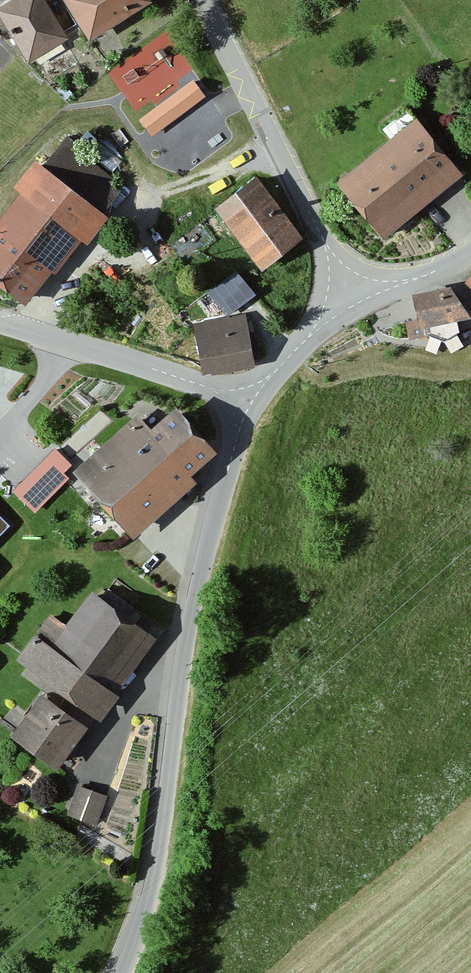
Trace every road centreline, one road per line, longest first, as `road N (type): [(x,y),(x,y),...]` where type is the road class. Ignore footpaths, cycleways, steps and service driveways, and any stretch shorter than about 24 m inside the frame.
road 1 (tertiary): [(245,401),(195,596),(158,858),(120,972)]
road 2 (residential): [(346,301),(199,0)]
road 3 (tertiary): [(0,321),(245,401)]
road 4 (tertiary): [(346,301),(245,401)]
road 5 (tertiary): [(470,249),(448,268),(346,301)]

